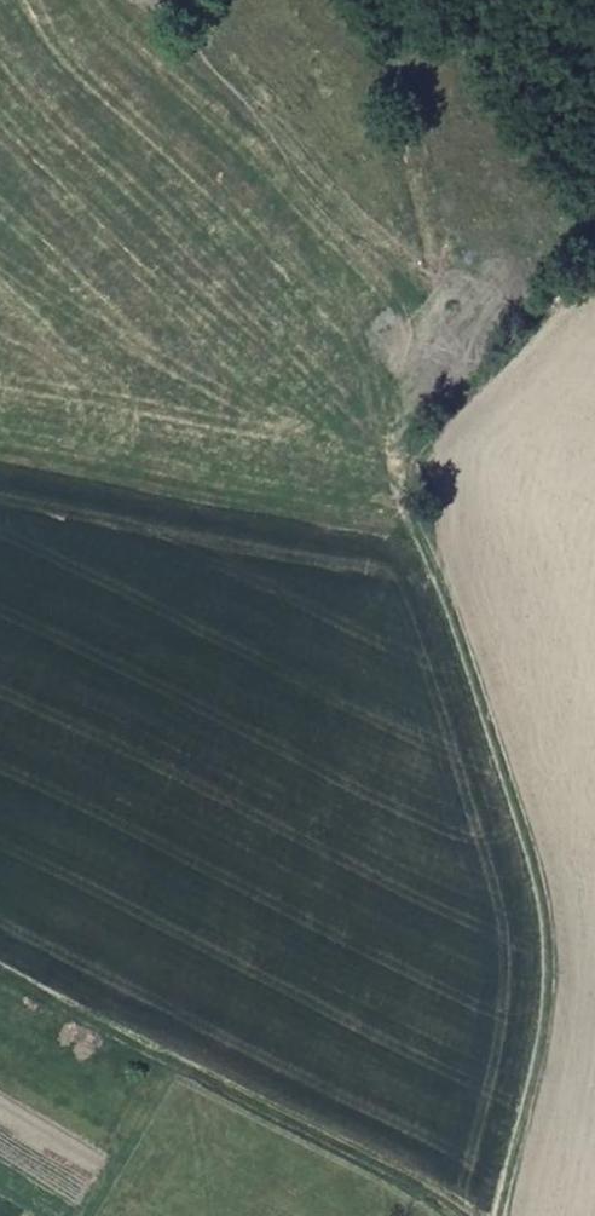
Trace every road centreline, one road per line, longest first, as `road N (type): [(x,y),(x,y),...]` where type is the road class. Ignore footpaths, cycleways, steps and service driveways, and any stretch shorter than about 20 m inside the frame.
road 1 (track): [(0,962),(471,1215)]

